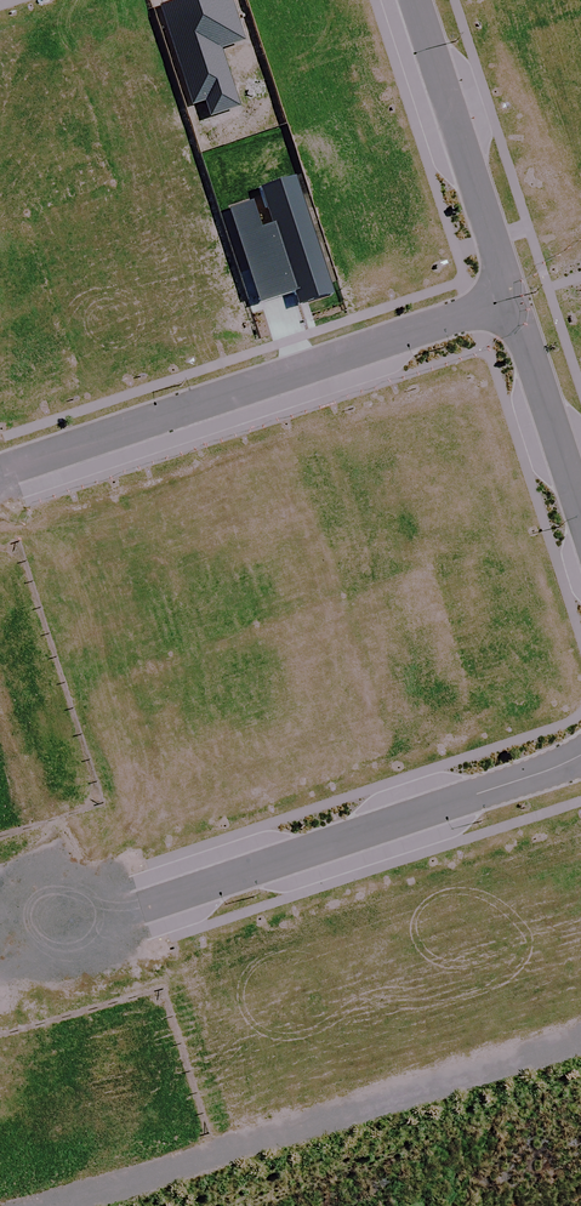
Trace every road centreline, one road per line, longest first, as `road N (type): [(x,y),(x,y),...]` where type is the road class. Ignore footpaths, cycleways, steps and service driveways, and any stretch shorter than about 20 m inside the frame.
road 1 (residential): [(510,301),(1,472)]
road 2 (residential): [(580,755),(140,909)]
road 3 (residential): [(415,0),(510,301)]
road 4 (residential): [(510,301),(580,516)]
road 5 (unknown): [(140,909),(0,954)]

